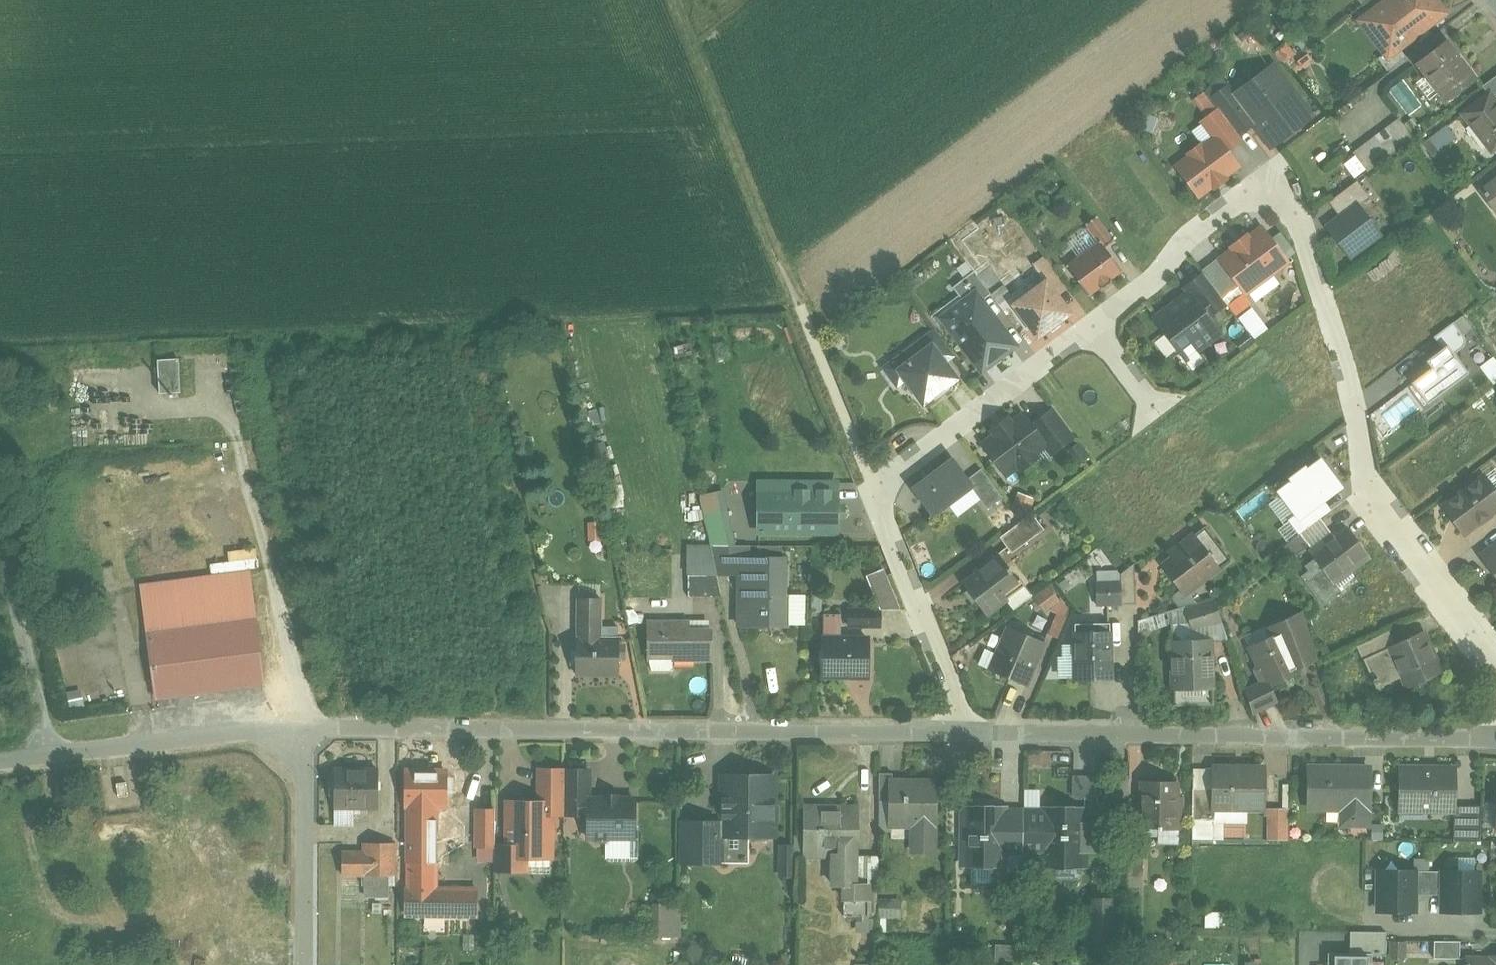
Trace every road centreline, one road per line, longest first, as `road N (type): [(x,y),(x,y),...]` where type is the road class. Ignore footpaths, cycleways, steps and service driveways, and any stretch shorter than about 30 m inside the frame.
road 1 (residential): [(874,493),(1098,324),(1237,196),(1272,197),(1298,216),(1347,371),(1365,482),(1495,673)]
road 2 (unclassified): [(968,735),(306,729)]
road 3 (unclassified): [(1495,737),(968,735)]
road 4 (residential): [(968,735),(874,493)]
road 5 (unclassified): [(306,729),(50,740)]
road 6 (unclassified): [(50,740),(0,495)]
road 7 (residential): [(304,964),(306,729)]
road 8 (residential): [(874,493),(804,317)]

